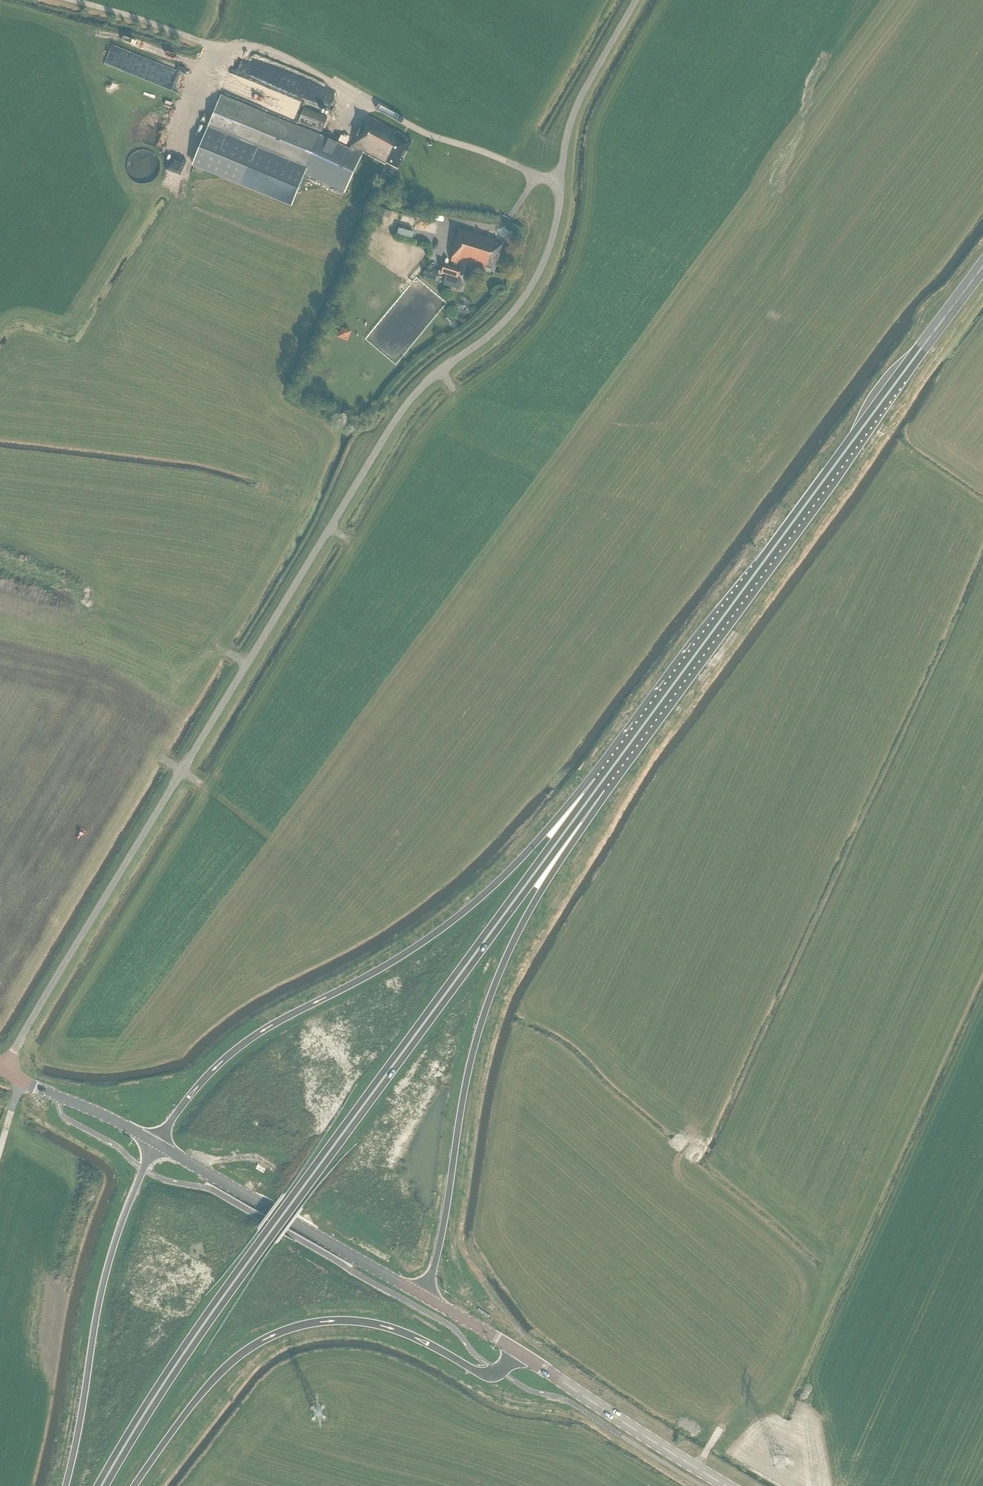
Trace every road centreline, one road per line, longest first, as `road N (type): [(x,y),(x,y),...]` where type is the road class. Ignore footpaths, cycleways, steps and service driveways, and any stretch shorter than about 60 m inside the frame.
road 1 (unclassified): [(2,1071),(395,421),(425,384),(502,324),(532,285),(552,240),(562,182)]
road 2 (trunk): [(591,795),(230,1287),(102,1485)]
road 3 (trunk): [(591,795),(982,270)]
road 4 (trunk): [(591,795),(493,887),(410,951),(244,1044),(154,1143)]
road 5 (trunk): [(425,1296),(489,997),(591,795)]
road 6 (unclassified): [(562,182),(422,131),(263,48),(208,44),(72,0)]
road 7 (trunk): [(134,1485),(204,1392),(273,1336),(315,1323),(371,1323),(490,1375),(518,1352)]
road 8 (trunk): [(154,1143),(103,1286),(66,1485)]
road 9 (secondary): [(425,1296),(154,1143)]
road 10 (secondary): [(727,1485),(518,1352)]
road 11 (unclassified): [(562,182),(574,114),(636,0)]
road 12 (tertiary): [(154,1143),(2,1071)]

